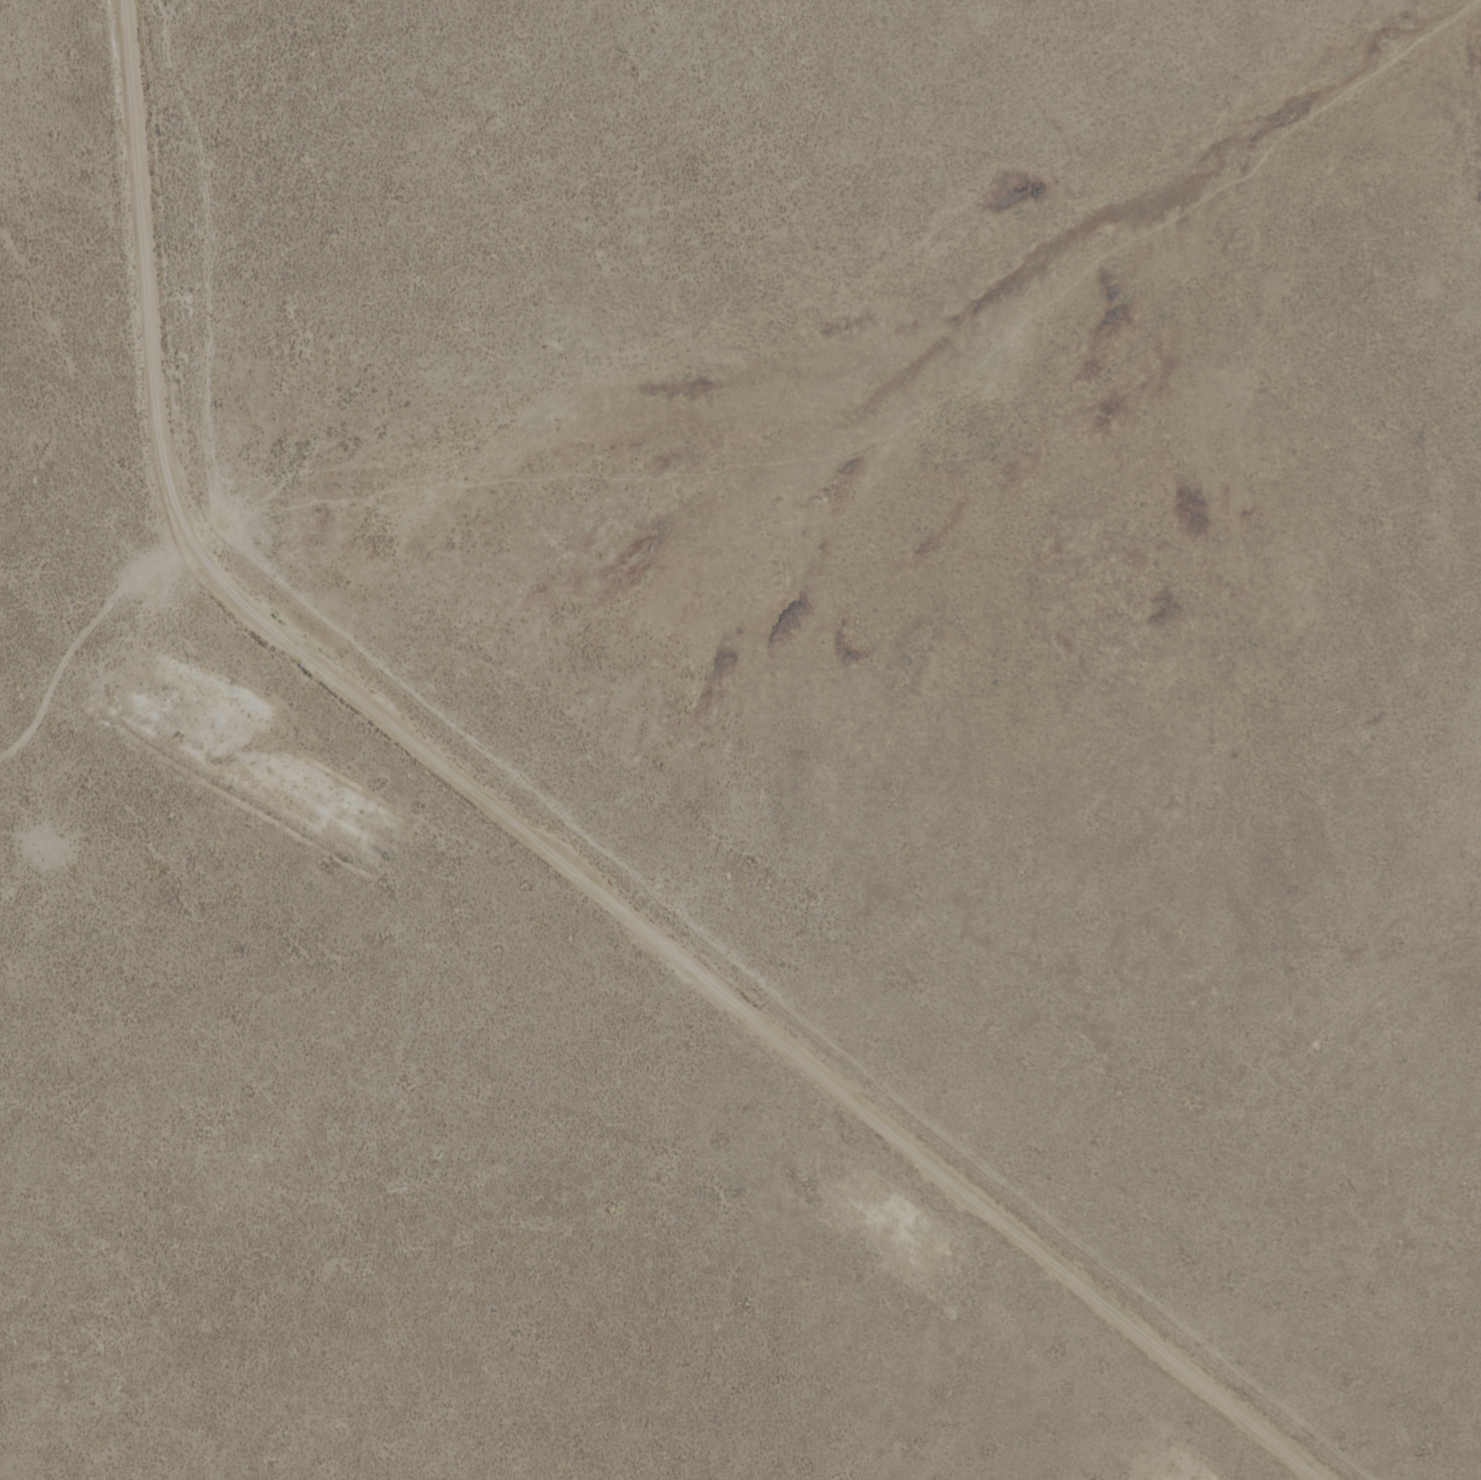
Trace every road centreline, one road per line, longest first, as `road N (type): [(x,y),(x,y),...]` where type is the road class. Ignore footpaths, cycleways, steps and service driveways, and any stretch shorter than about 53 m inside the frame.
road 1 (residential): [(199,558),(238,599),(1330,1479)]
road 2 (residential): [(199,558),(181,525),(161,446),(123,0)]
road 3 (track): [(0,616),(199,558)]

